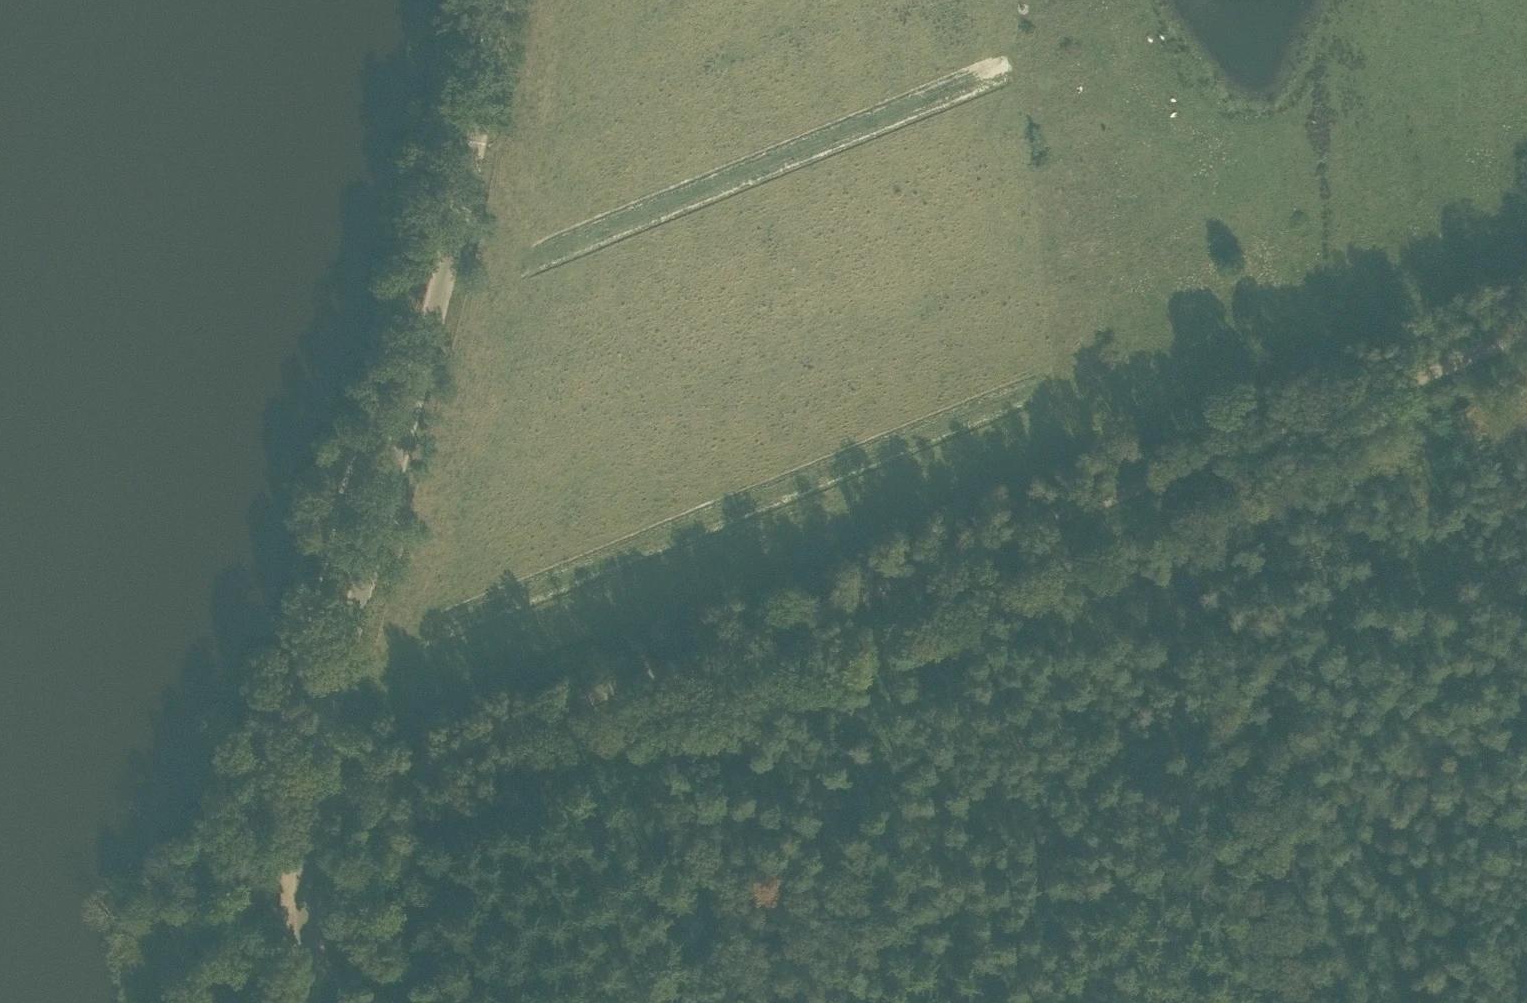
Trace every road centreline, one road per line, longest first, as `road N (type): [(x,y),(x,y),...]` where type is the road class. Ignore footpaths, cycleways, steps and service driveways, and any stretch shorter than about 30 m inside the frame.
road 1 (track): [(1526,333),(334,795),(306,790)]
road 2 (unclassified): [(304,1002),(299,867),(306,790),(465,179),(493,0)]
road 3 (track): [(866,592),(884,647),(875,889),(889,1002)]

